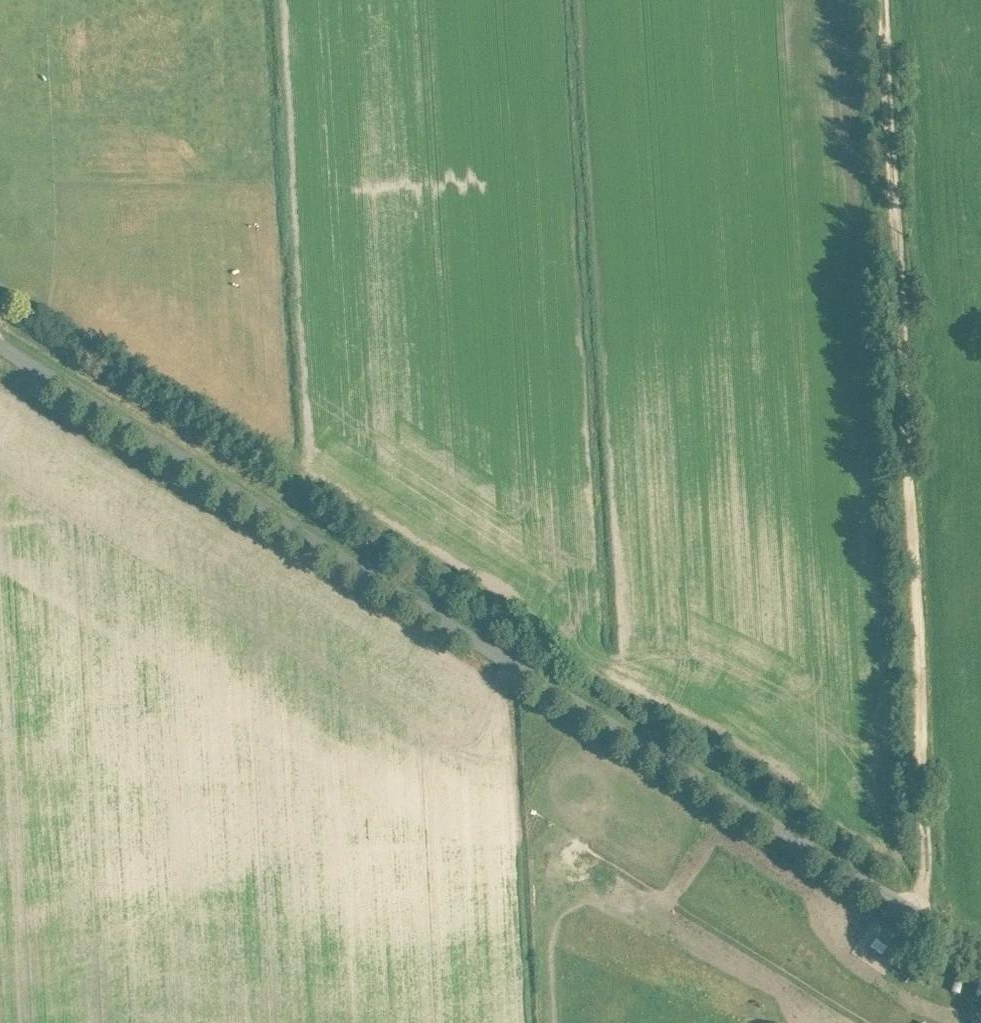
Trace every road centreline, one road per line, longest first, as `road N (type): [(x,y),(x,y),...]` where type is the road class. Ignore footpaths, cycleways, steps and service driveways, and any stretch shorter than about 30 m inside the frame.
road 1 (unclassified): [(980,951),(0,344)]
road 2 (track): [(912,910),(927,877),(874,0)]

